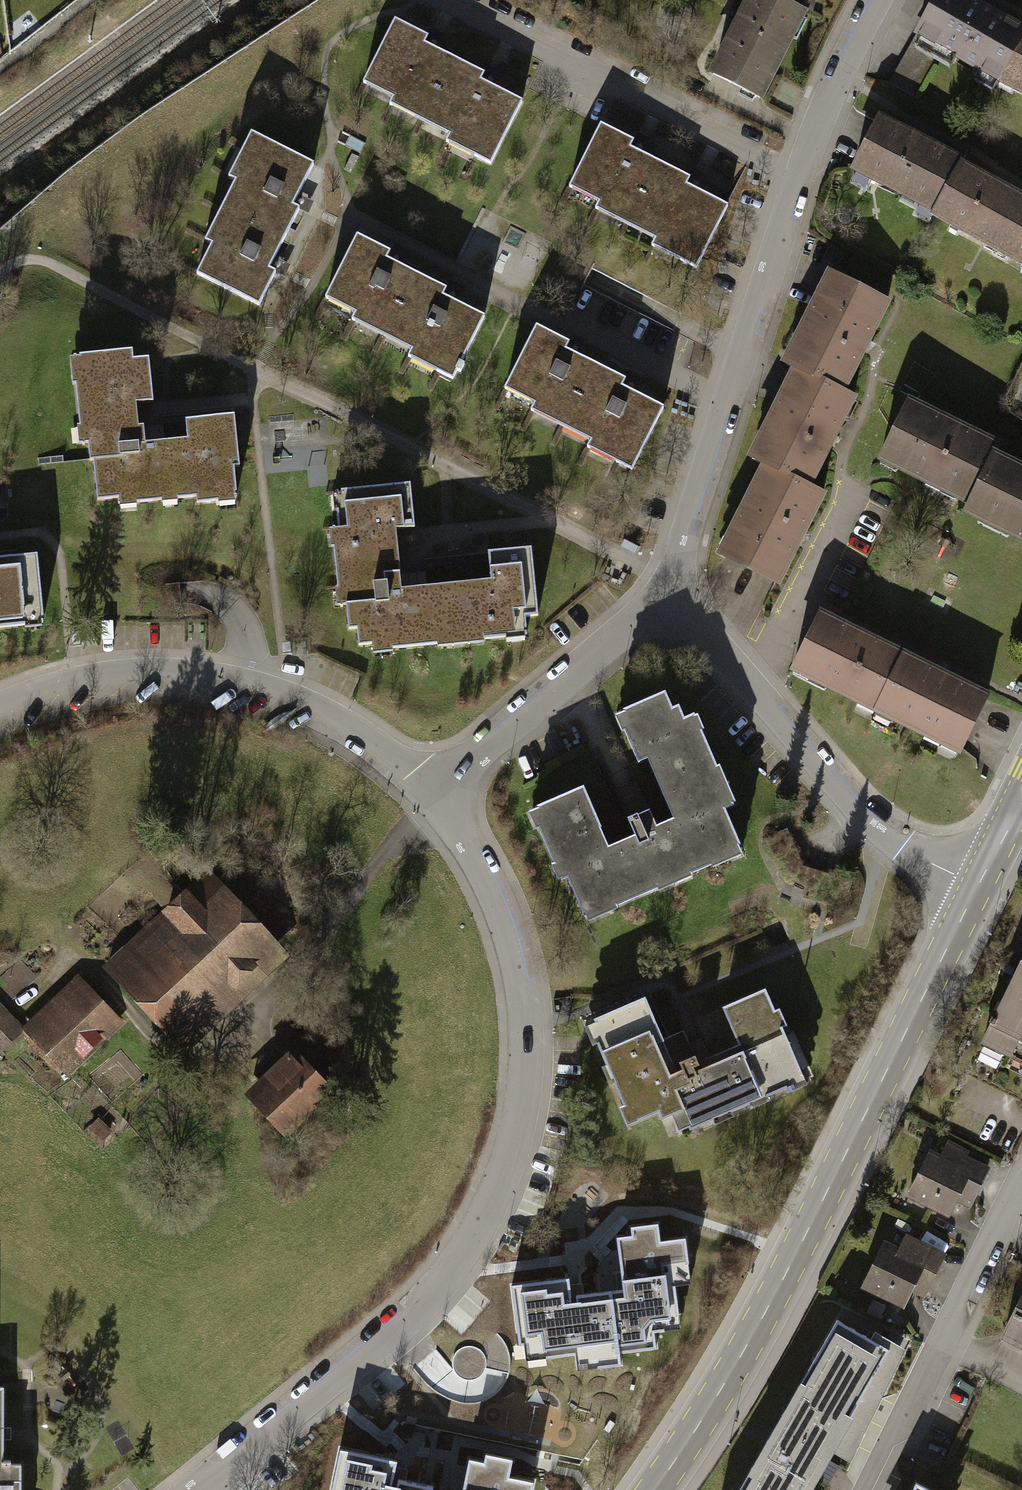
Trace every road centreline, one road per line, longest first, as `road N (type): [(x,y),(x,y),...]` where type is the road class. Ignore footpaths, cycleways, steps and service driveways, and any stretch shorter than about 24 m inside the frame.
road 1 (residential): [(191,1489),(422,1305),(475,1235),(511,1154),(528,1071),(521,978),(486,878),(440,789)]
road 2 (primary): [(645,1489),(820,1211),(977,887)]
road 3 (residential): [(881,0),(820,122),(686,534),(686,590)]
road 4 (residential): [(440,789),(316,703),(243,678),(147,668),(65,681),(0,704)]
road 5 (residential): [(686,590),(712,638),(851,806),(908,851),(977,887)]
road 6 (residential): [(1021,1182),(862,1489)]
road 7 (residential): [(440,789),(686,590)]

